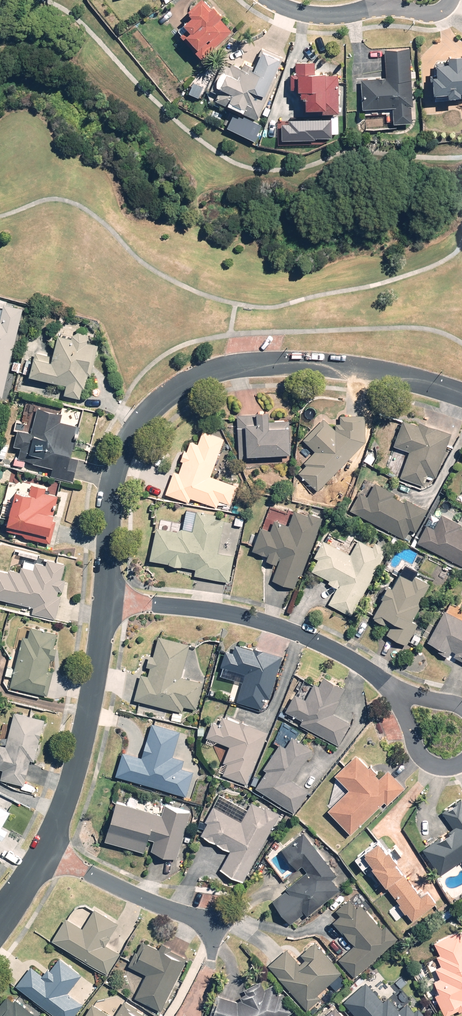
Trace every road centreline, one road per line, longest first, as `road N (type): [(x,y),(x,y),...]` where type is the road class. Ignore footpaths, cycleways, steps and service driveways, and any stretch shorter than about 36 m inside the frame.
road 1 (residential): [(104,601),(118,465),(160,402),(239,364),(300,361),(461,397)]
road 2 (residential): [(104,601),(240,616),(342,654),(394,690)]
road 3 (residential): [(45,857),(73,779),(104,601)]
road 4 (residential): [(45,857),(219,926)]

